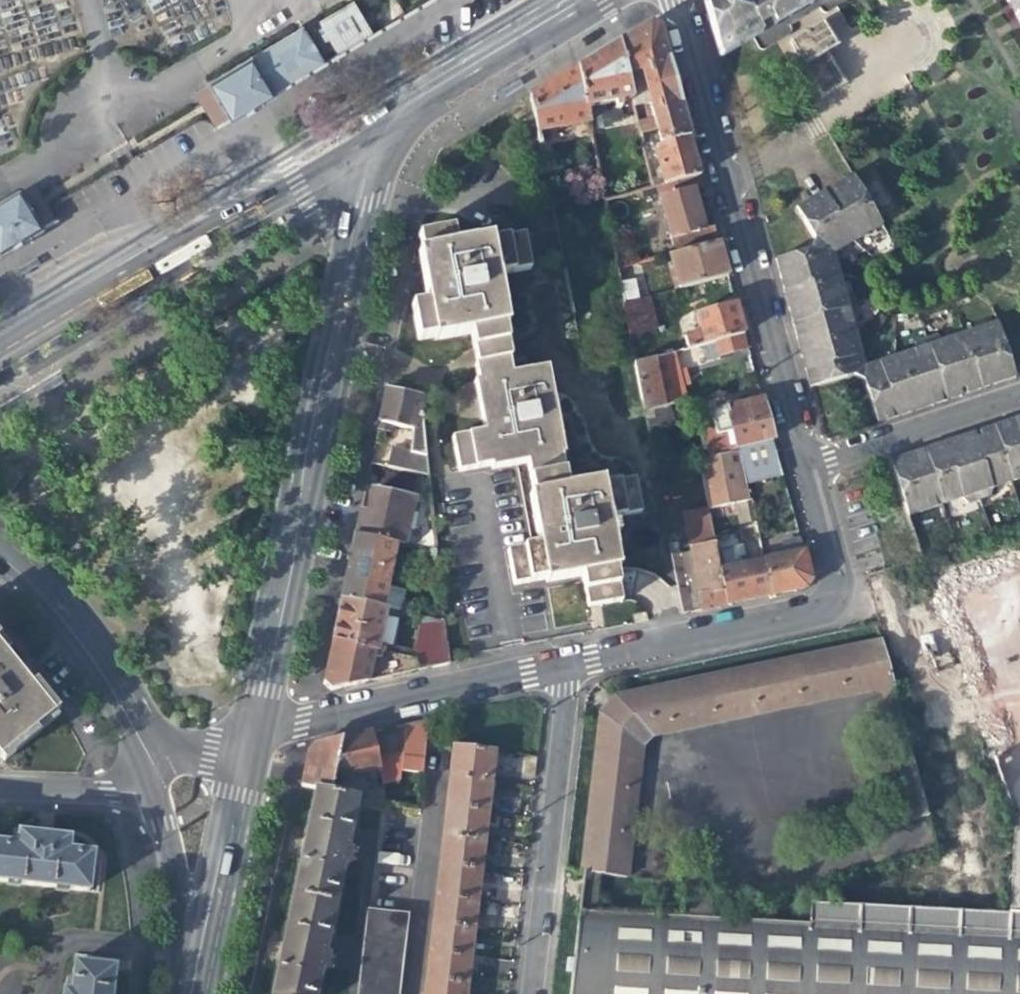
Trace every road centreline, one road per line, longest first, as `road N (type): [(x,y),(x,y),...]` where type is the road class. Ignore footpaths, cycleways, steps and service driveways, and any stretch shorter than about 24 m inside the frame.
road 1 (primary): [(376,129),(253,730)]
road 2 (residential): [(680,0),(805,467)]
road 3 (secondary): [(0,338),(259,185),(376,129)]
road 4 (residential): [(805,467),(835,572),(813,614),(568,665)]
road 5 (residential): [(568,665),(529,993)]
road 6 (residential): [(253,730),(568,665)]
road 7 (primary): [(376,129),(590,0)]
road 8 (residential): [(805,467),(1019,395)]
road 9 (tertiary): [(0,557),(82,643),(129,716)]
road 10 (primary): [(246,760),(208,958)]
road 11 (tertiary): [(148,794),(183,932),(208,958)]
road 12 (residential): [(0,789),(148,794)]
road 13 (tertiary): [(246,760),(156,735),(129,716)]

